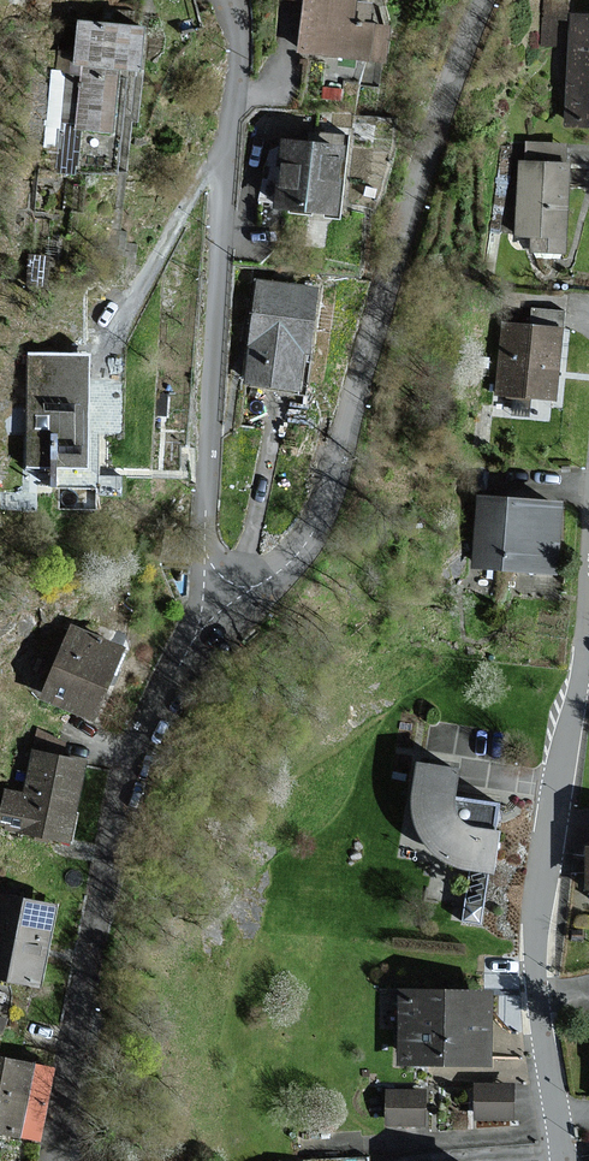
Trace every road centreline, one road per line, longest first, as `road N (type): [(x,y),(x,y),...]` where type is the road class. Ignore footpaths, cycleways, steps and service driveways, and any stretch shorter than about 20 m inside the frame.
road 1 (residential): [(483,0),(391,268),(326,501),(292,562),(249,590),(217,576),(205,534),(202,437),(216,226),(237,52),(228,0)]
road 2 (residential): [(561,1155),(537,991),(538,926),(585,638)]

